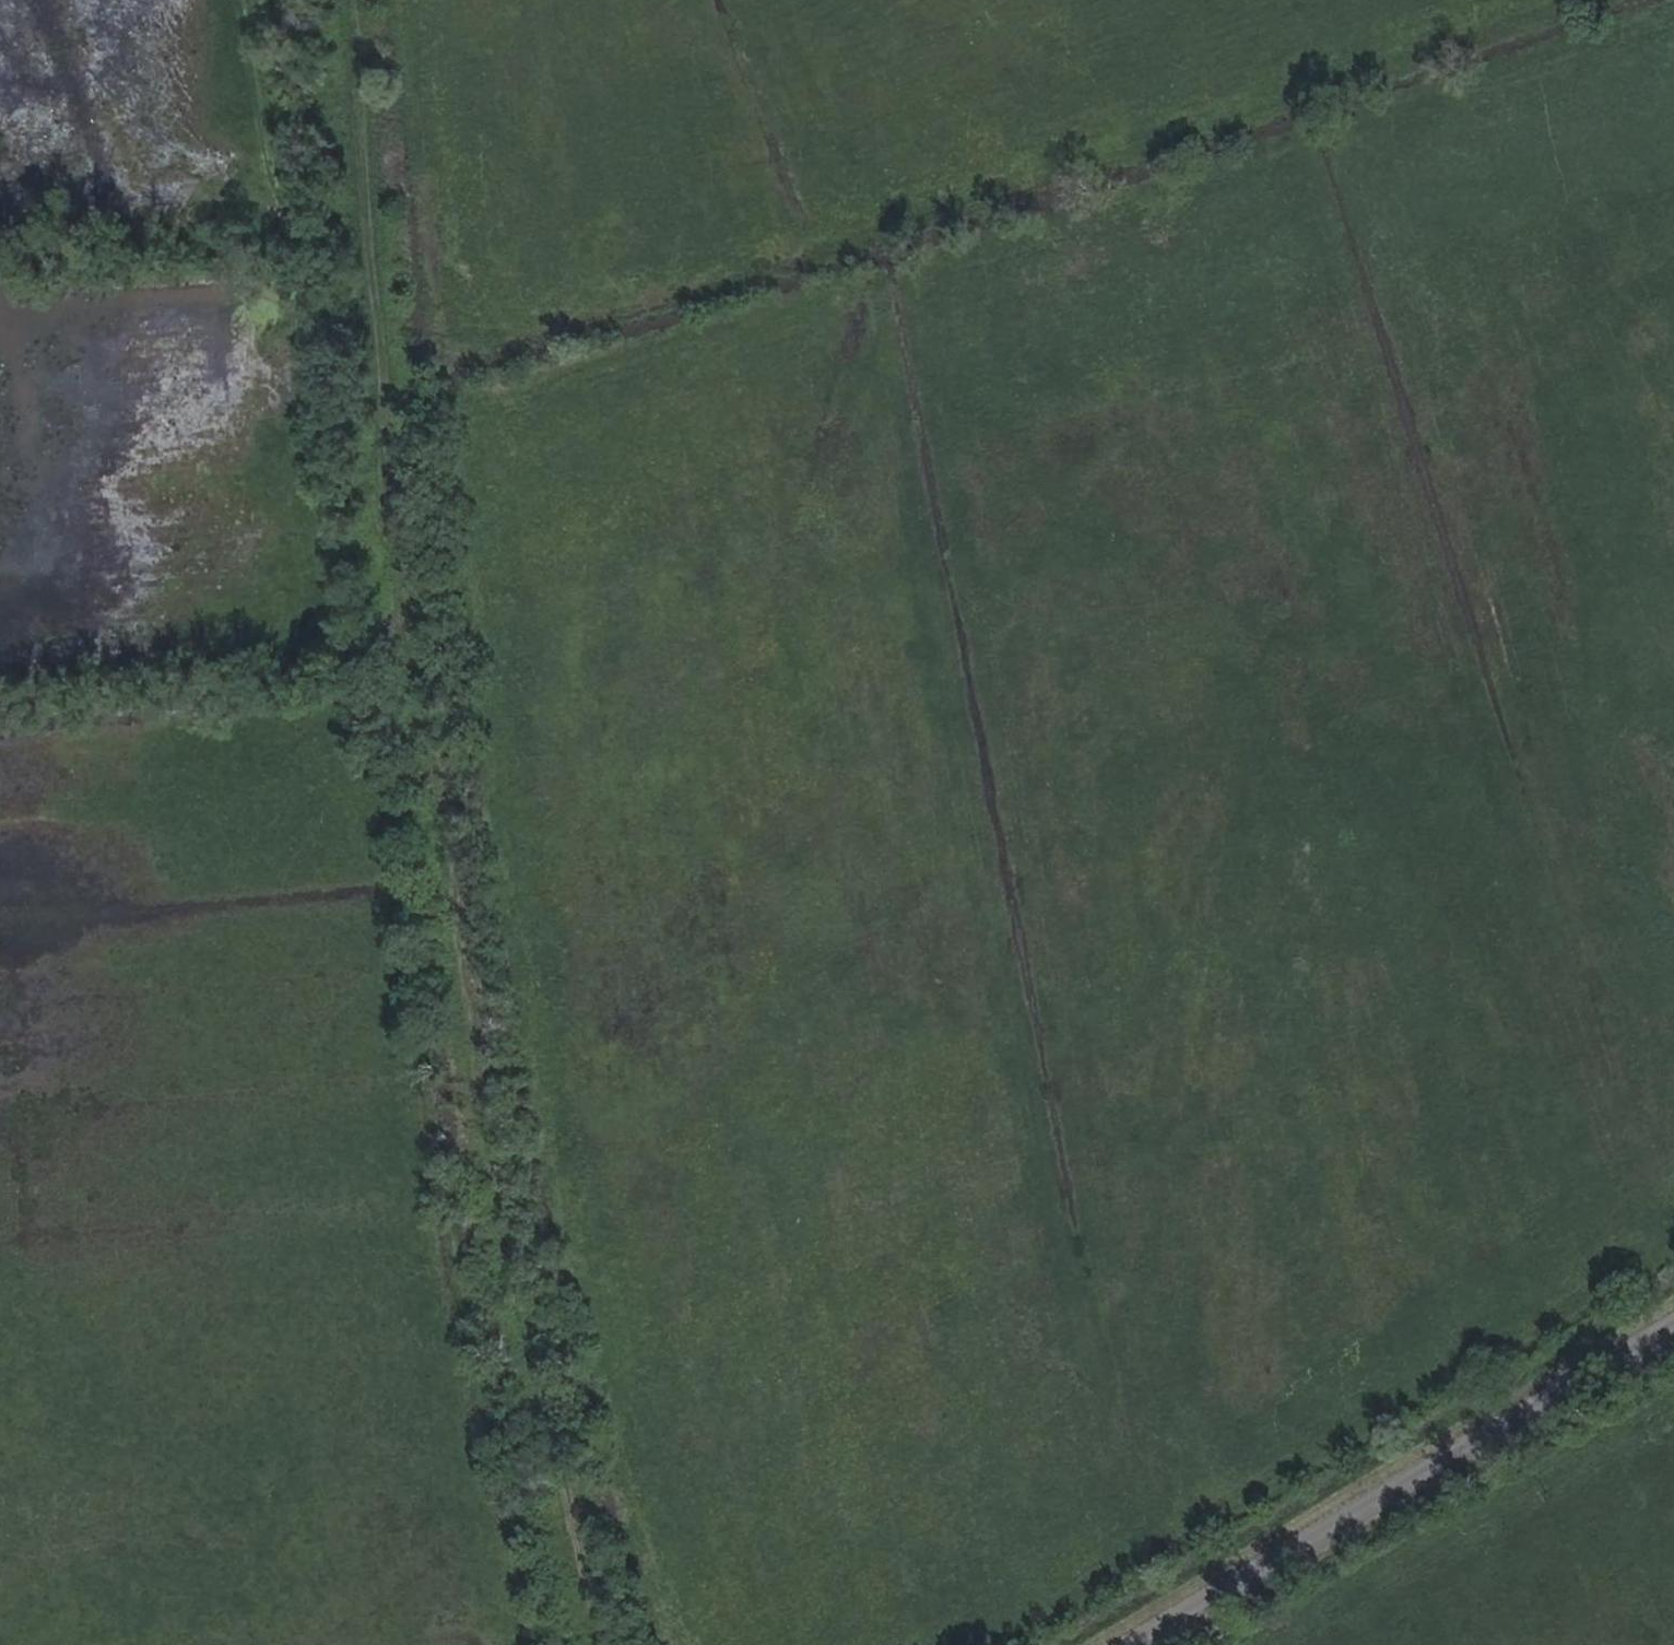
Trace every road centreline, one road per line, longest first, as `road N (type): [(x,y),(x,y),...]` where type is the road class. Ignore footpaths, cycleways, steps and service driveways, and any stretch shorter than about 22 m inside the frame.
road 1 (unclassified): [(1673,1339),(1157,1644)]

